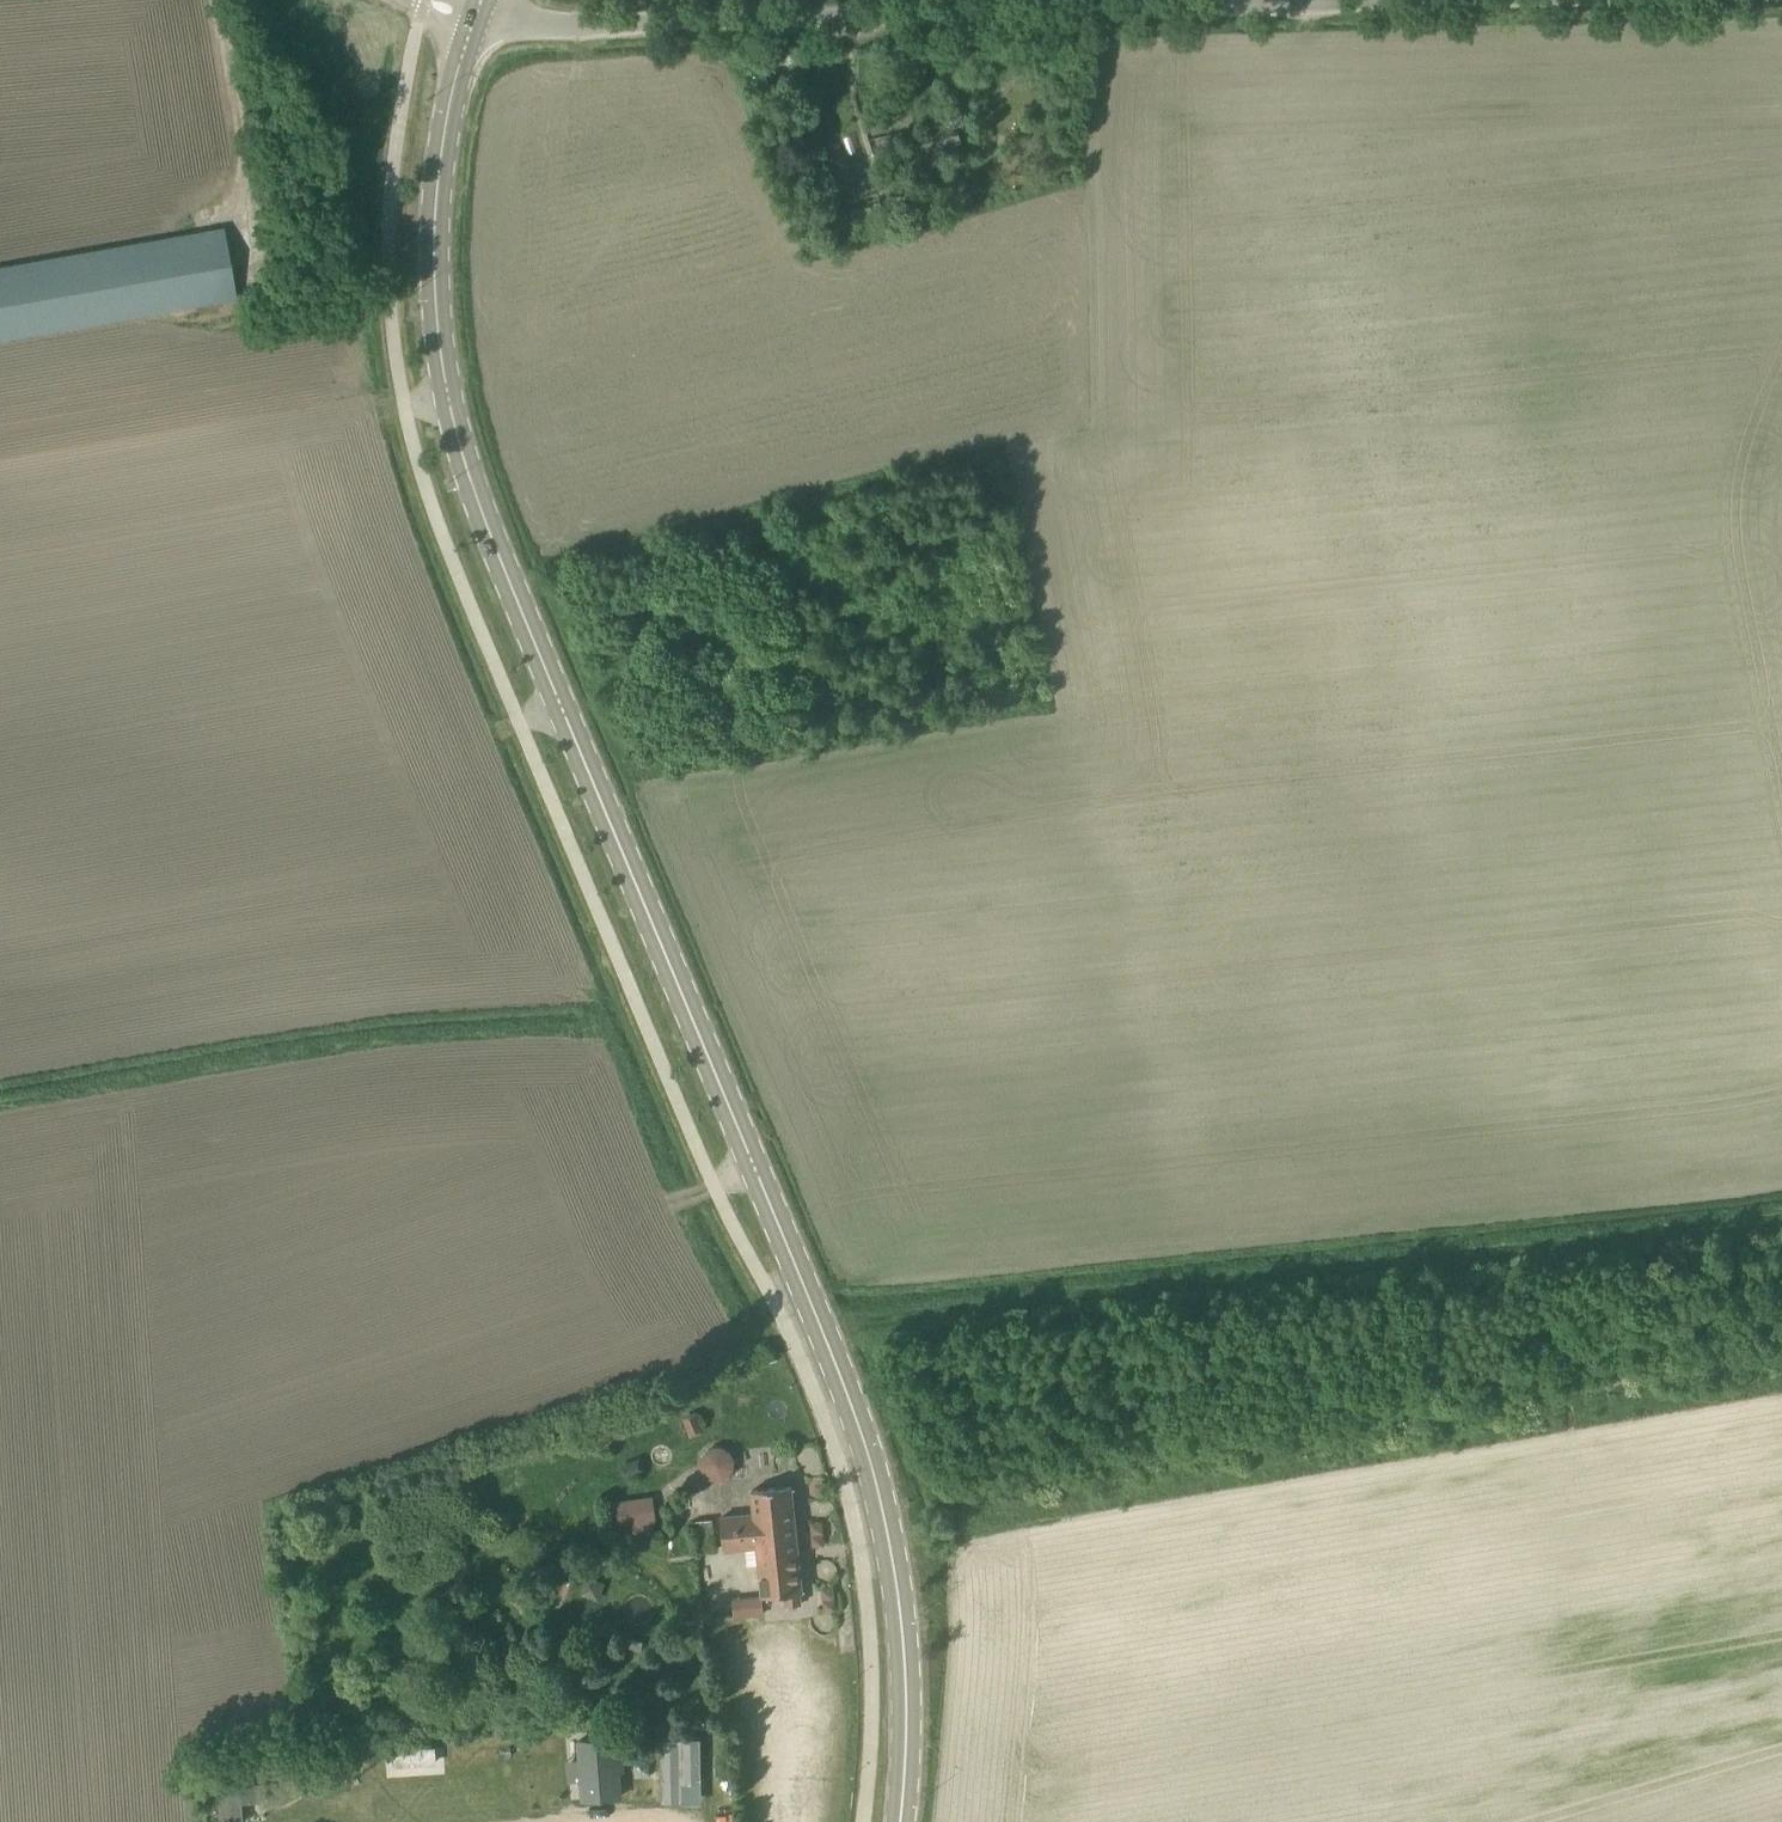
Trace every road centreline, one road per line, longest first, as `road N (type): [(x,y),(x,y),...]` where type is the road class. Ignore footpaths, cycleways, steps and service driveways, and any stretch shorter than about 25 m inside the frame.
road 1 (primary): [(899,1821),(912,1697),(891,1524),(848,1384),(483,508),(449,402),(432,200),(471,16)]
road 2 (unclassified): [(1123,0),(471,16)]

